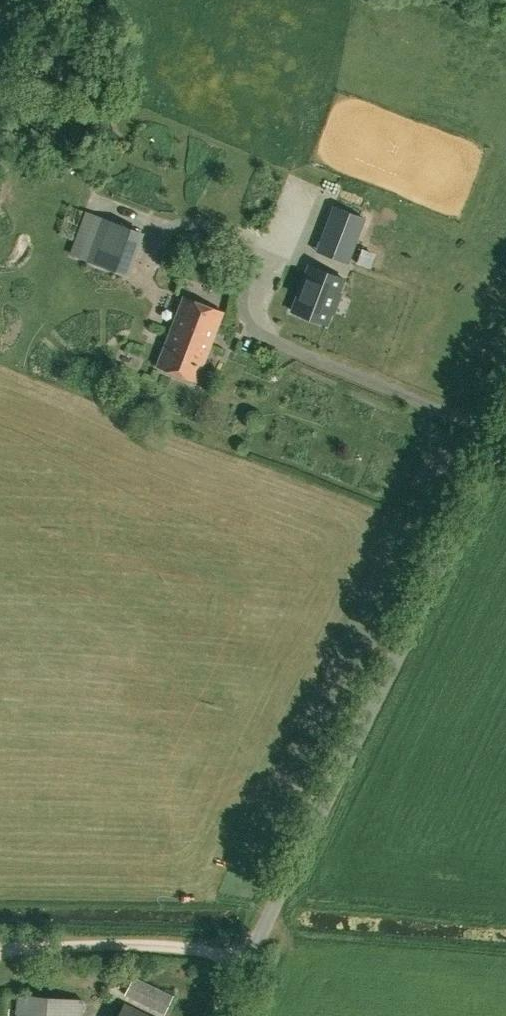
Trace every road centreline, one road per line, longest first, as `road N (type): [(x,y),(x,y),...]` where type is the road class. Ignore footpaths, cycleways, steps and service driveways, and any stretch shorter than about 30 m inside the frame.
road 1 (unclassified): [(224,1015),(505,443)]
road 2 (track): [(0,947),(169,947),(253,958)]

